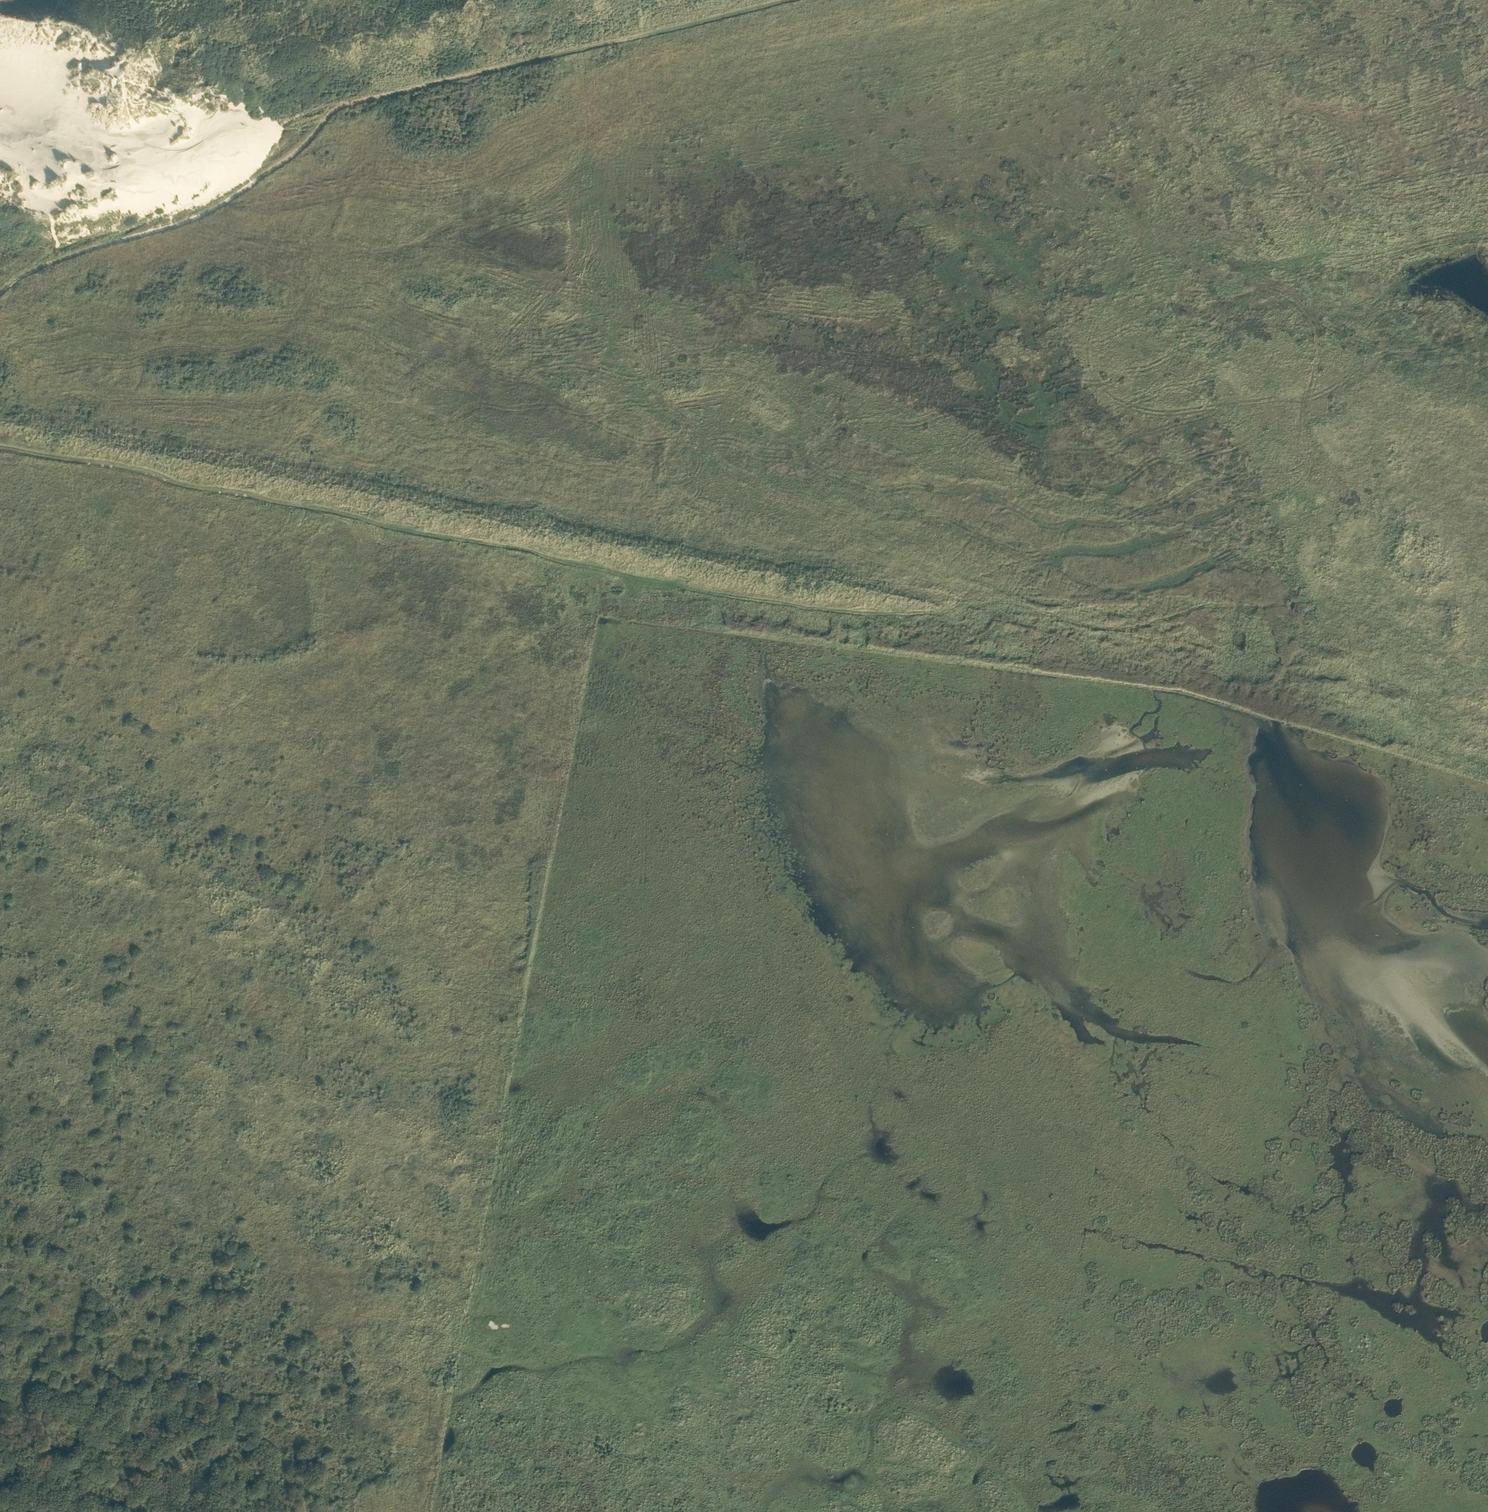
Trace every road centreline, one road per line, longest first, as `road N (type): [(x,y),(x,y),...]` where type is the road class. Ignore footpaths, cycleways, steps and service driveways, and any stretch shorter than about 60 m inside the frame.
road 1 (track): [(0,295),(32,272),(224,204),(350,104),(788,0)]

